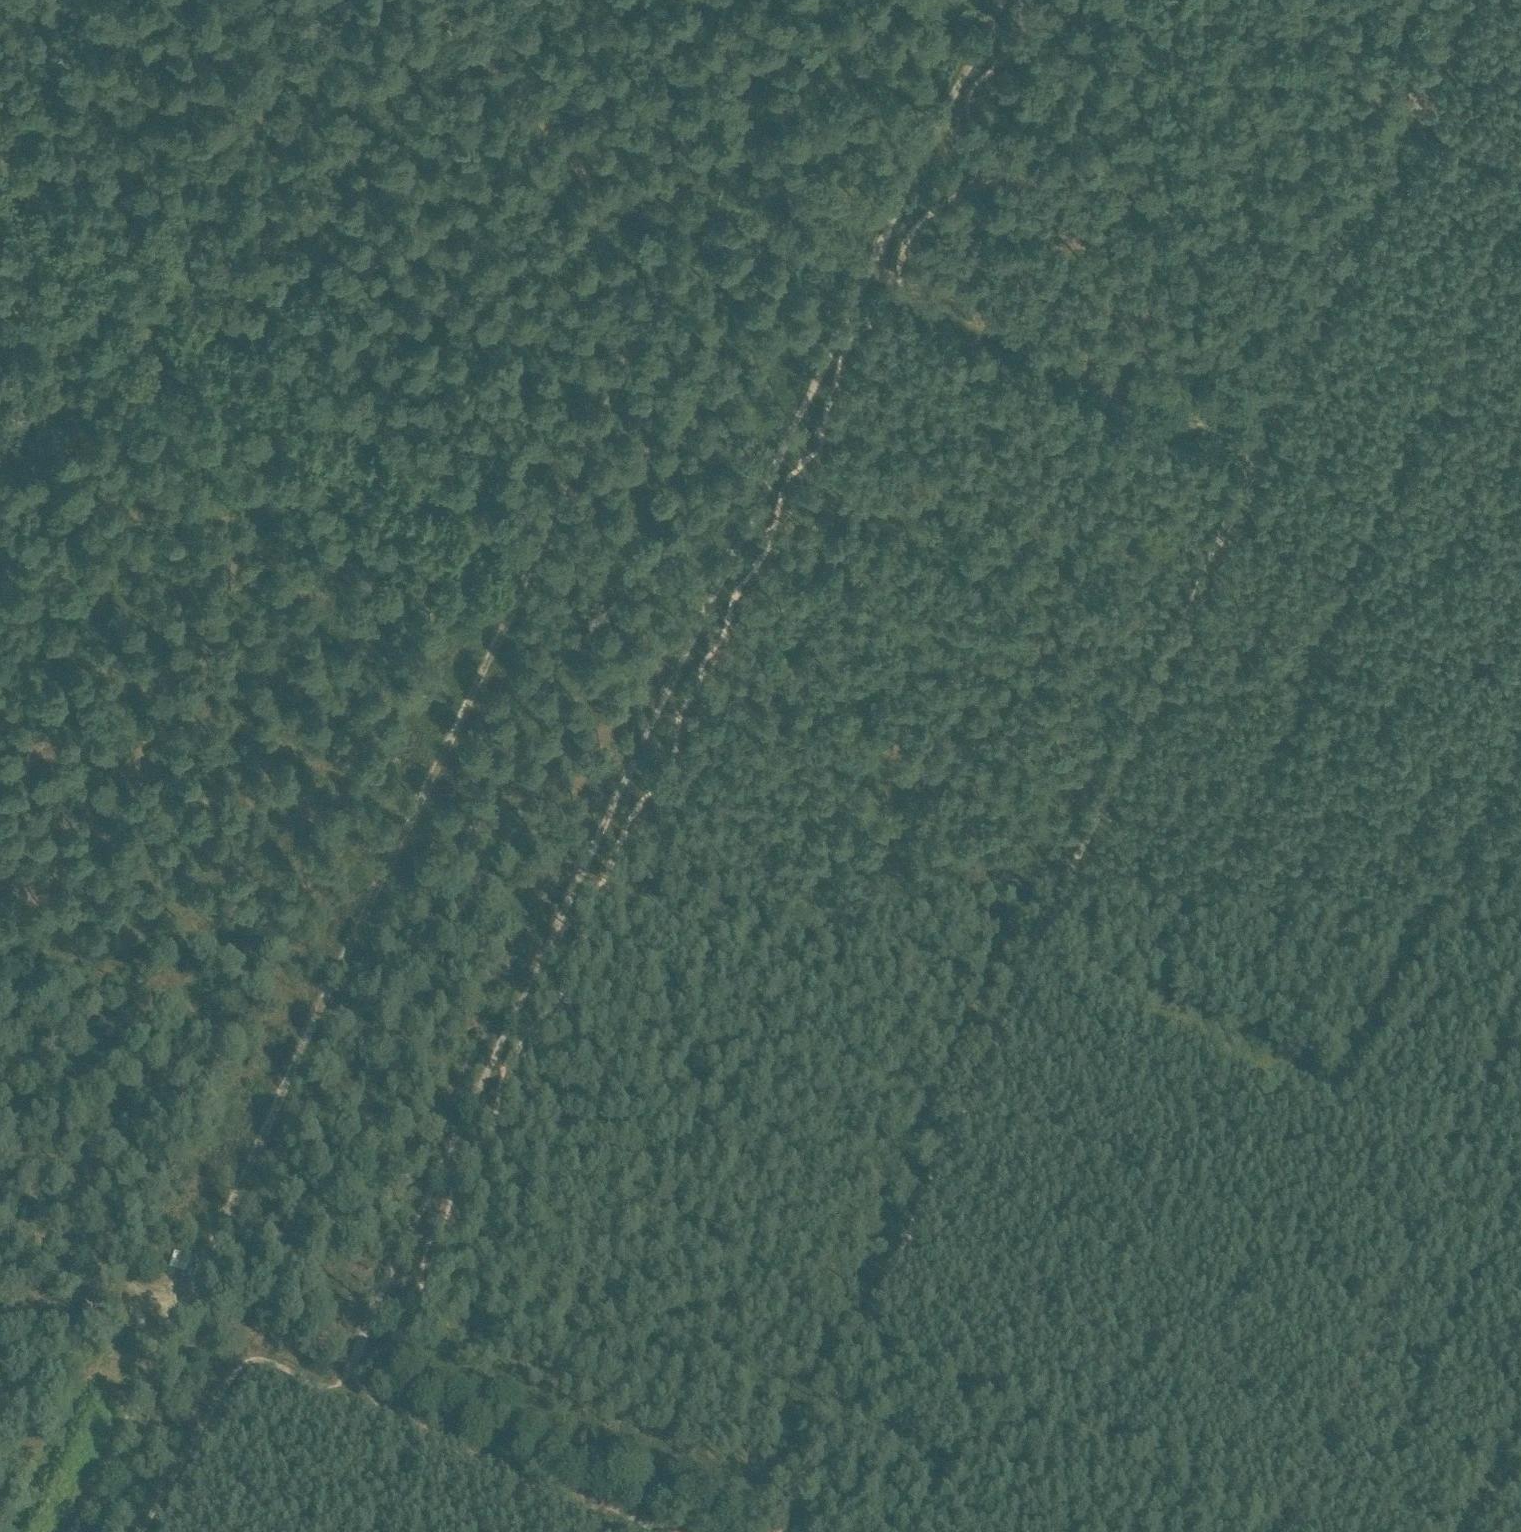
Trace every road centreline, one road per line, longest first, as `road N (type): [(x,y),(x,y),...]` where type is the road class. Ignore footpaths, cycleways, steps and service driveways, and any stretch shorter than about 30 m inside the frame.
road 1 (track): [(68,1531),(177,1316),(587,440),(616,398),(625,353),(583,174),(515,91),(414,0)]
road 2 (track): [(531,566),(169,275),(97,250),(66,230),(0,161)]
road 3 (track): [(0,623),(416,813)]
road 4 (track): [(340,1384),(678,1531)]
road 5 (track): [(0,1221),(177,1316)]
road 6 (track): [(1410,112),(1520,162)]

